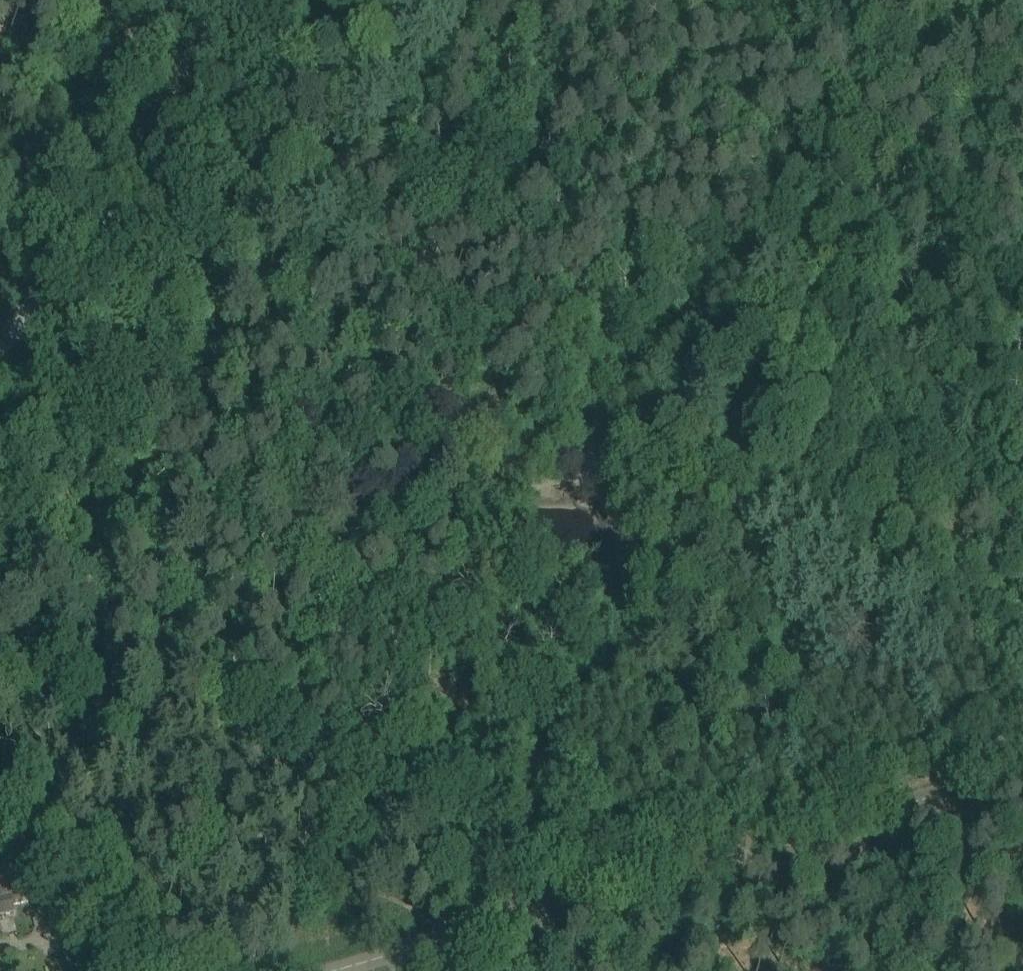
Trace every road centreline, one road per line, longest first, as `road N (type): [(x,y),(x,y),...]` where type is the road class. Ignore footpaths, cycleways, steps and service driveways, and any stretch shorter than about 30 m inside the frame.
road 1 (unclassified): [(371,970),(1022,780)]
road 2 (unclassified): [(0,345),(293,0)]

